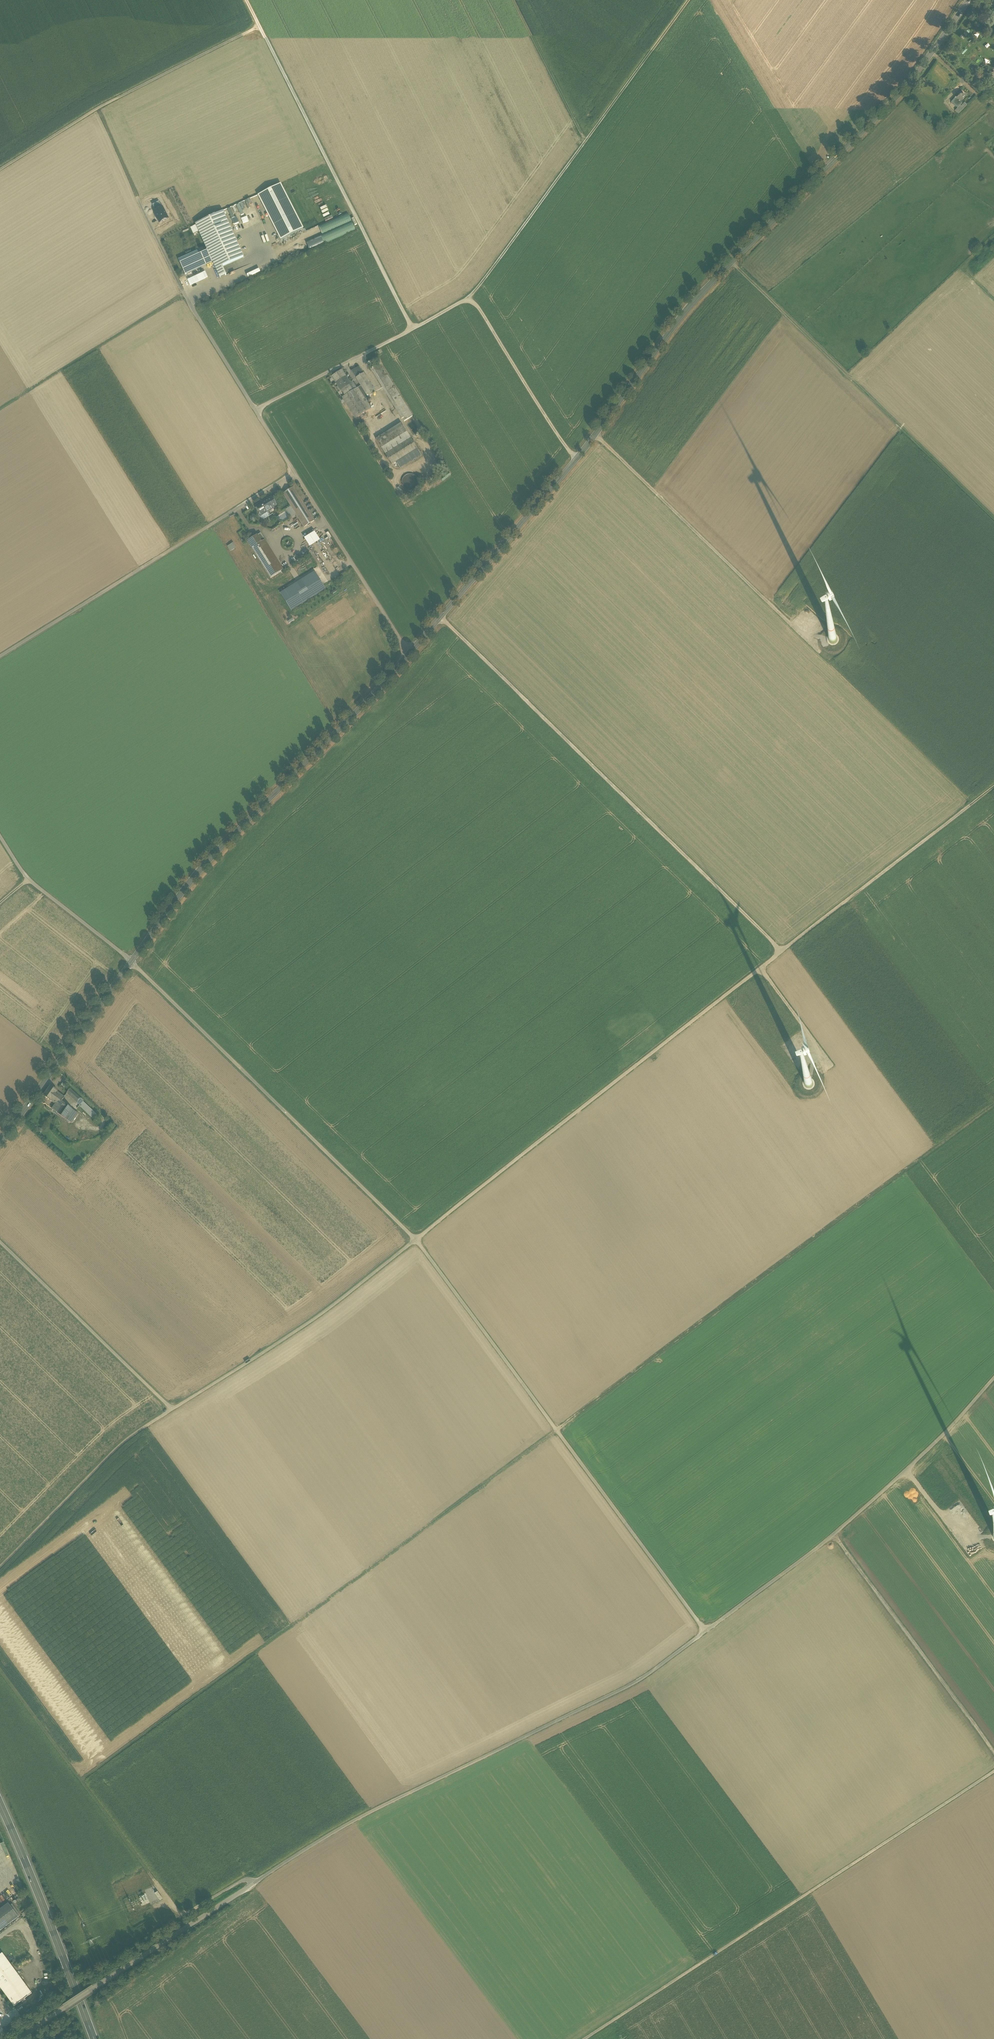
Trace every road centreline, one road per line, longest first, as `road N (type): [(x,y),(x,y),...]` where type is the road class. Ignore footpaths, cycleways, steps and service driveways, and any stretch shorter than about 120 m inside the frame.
road 1 (track): [(83,1781),(993,1106)]
road 2 (unclassified): [(64,2008),(362,1817),(639,1682),(833,1537),(993,1382)]
road 3 (track): [(171,1410),(327,1310),(993,786)]
road 4 (secondary): [(968,0),(906,89),(688,306),(590,442),(409,654)]
road 5 (secondary): [(409,654),(198,873),(0,1143)]
road 6 (track): [(573,462),(471,300),(411,330),(246,0)]
road 7 (track): [(416,1240),(132,961),(26,879)]
road 8 (track): [(993,1770),(584,2038)]
road 9 (track): [(416,1240),(706,1632)]
road 10 (track): [(779,951),(441,617)]
road 11 (track): [(688,0),(471,300)]
road 12 (unclassified): [(294,472),(0,657)]
road 13 (track): [(0,1670),(186,1913)]
road 14 (track): [(0,170),(99,107),(259,26)]
road 15 (track): [(833,1537),(993,1752)]
road 16 (track): [(801,608),(808,644),(937,774),(953,819)]
road 17 (primary): [(0,1804),(94,2038)]
road 18 (unclassified): [(294,472),(255,409),(411,330)]
road 19 (track): [(0,1242),(171,1410)]
road 20 (track): [(0,1562),(127,1438),(171,1410)]
road 21 (track): [(184,294),(0,409)]
road 22 (unclassified): [(409,654),(294,472)]
road 23 (track): [(513,0),(585,142)]

